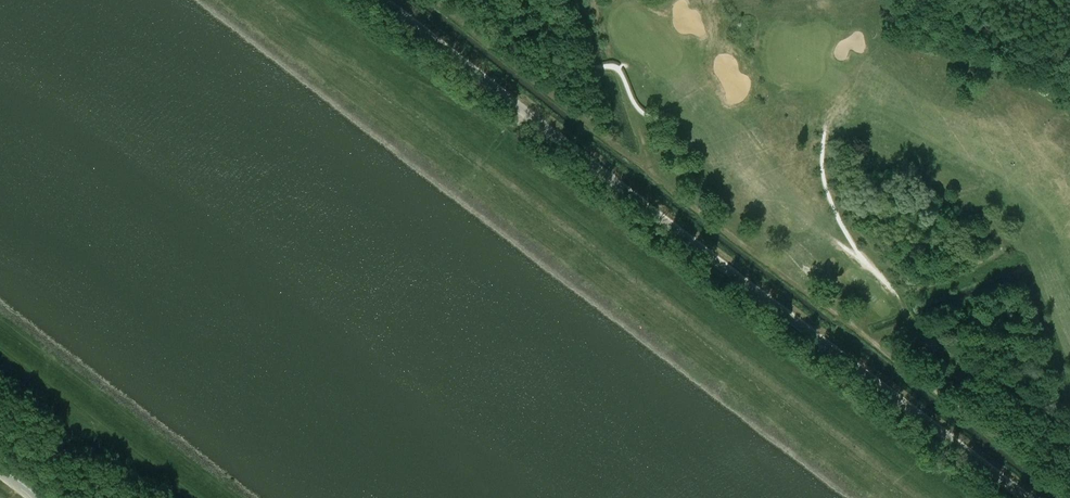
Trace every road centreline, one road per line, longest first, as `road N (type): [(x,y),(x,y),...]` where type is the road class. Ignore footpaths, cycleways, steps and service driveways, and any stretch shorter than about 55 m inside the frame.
road 1 (unclassified): [(1026,497),(383,0)]
road 2 (track): [(1069,492),(439,0)]

